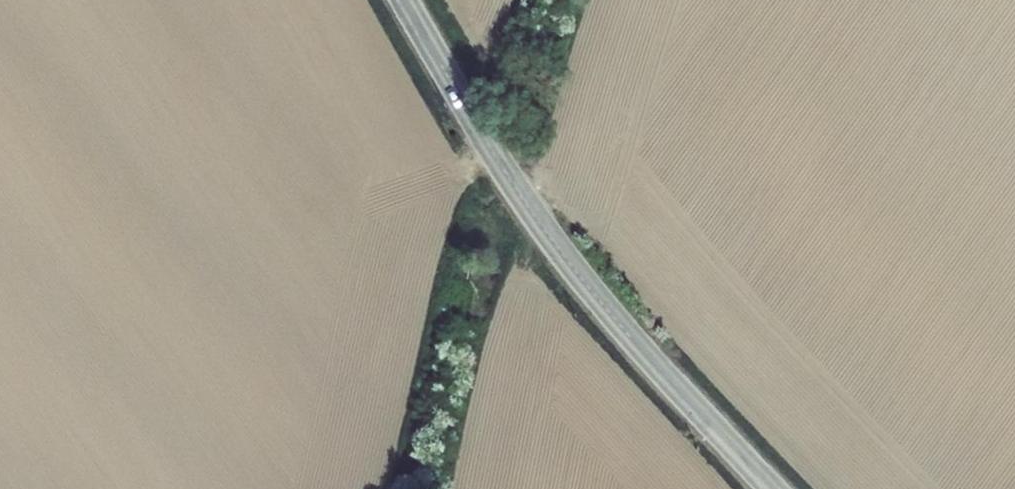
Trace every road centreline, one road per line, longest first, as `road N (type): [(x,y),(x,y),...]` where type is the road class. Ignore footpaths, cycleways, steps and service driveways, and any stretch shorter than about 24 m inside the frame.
road 1 (tertiary): [(771,488),(615,324),(534,221),(401,0)]

